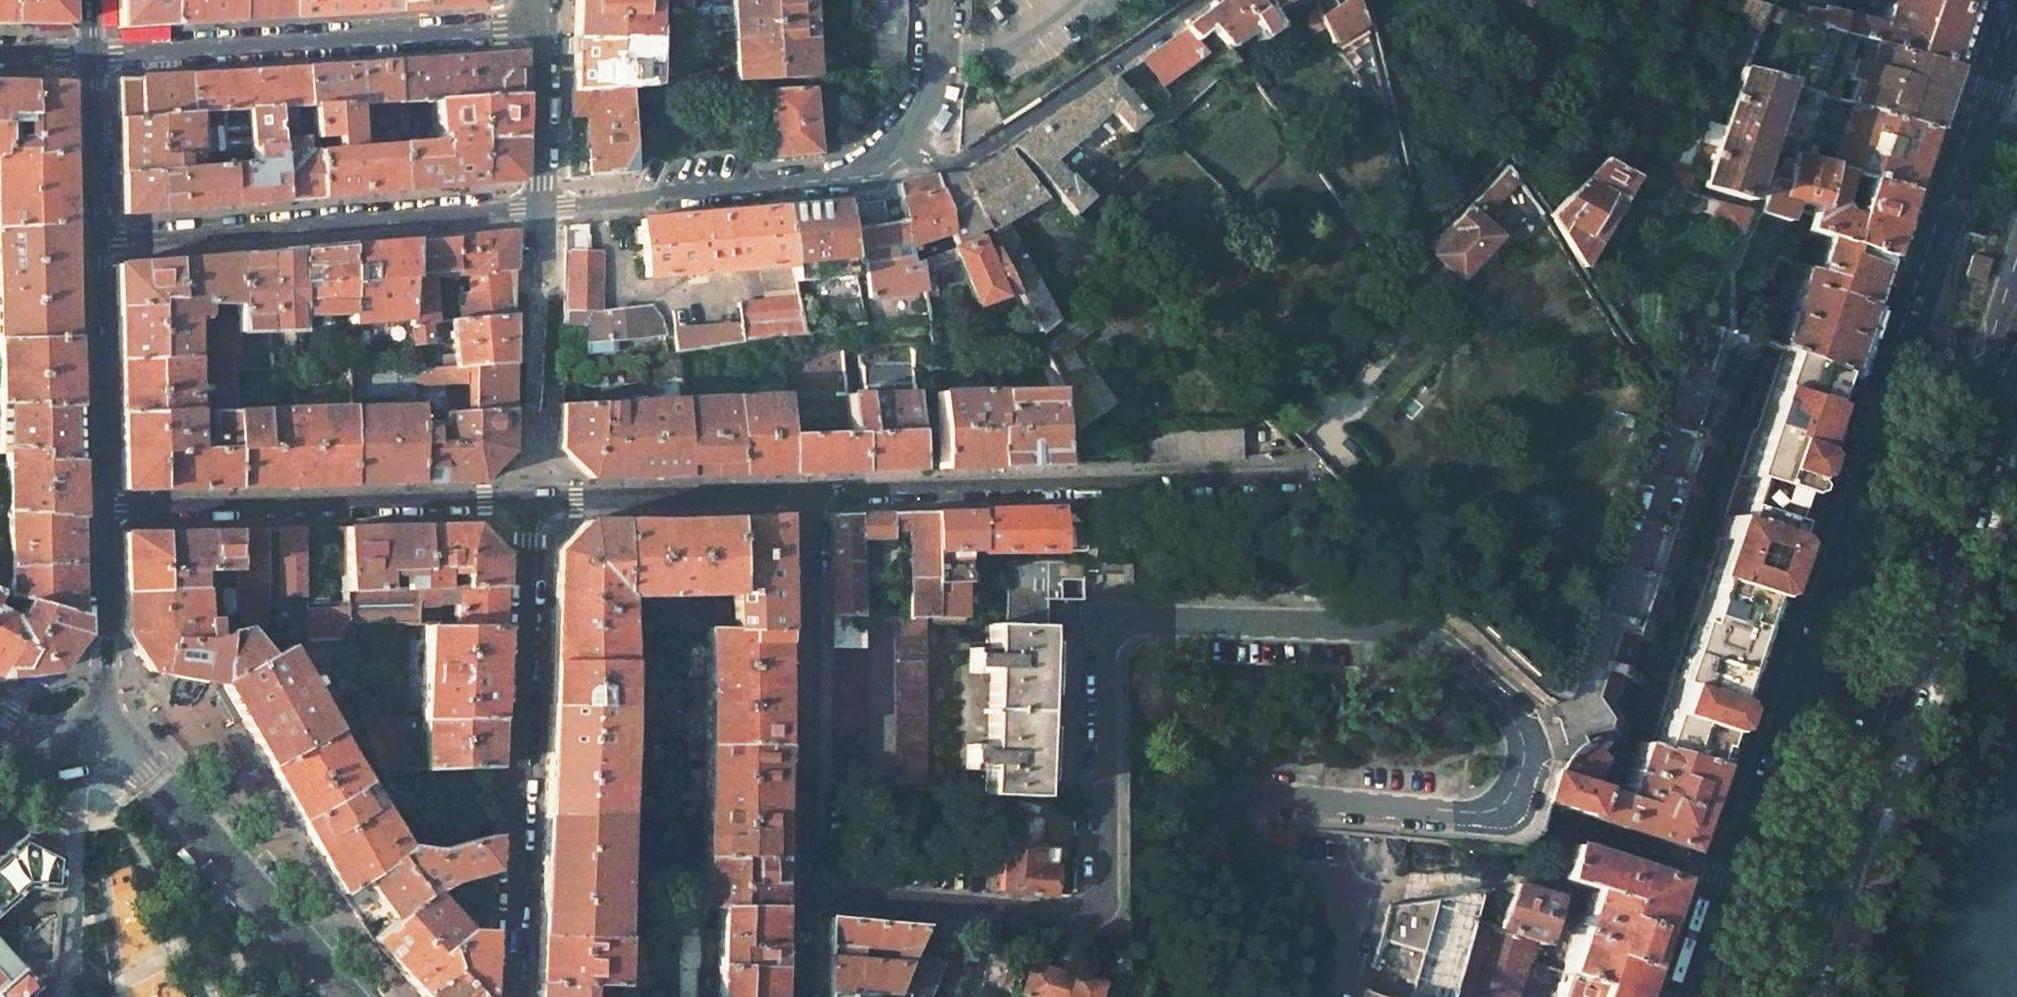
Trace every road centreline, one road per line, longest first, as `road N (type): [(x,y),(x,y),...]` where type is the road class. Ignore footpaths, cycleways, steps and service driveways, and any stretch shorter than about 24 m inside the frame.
road 1 (residential): [(804,893),(1086,915),(1099,904),(1101,887),(1101,654),(1115,624),(1382,627),(1453,655),(1491,690),(1528,740),(1524,773),(1512,799),(1484,815),(1244,801),(1231,819),(1238,841),(1334,882),(1350,900),(1354,937),(1338,996)]
road 2 (primary): [(1967,140),(1693,996)]
road 3 (primary): [(1783,996),(2016,328)]
road 4 (residential): [(809,491),(1305,481)]
road 5 (residential): [(510,996),(532,501)]
road 6 (residential): [(95,55),(499,31),(538,19)]
road 7 (residential): [(539,203),(101,238)]
road 8 (residential): [(532,501),(105,506)]
road 9 (residential): [(809,491),(804,893)]
road 10 (residential): [(359,996),(141,759),(92,726)]
road 11 (residential): [(905,140),(866,173),(539,203)]
road 12 (residential): [(905,140),(942,162),(970,156),(1201,0)]
road 13 (residential): [(532,501),(809,491)]
road 14 (tertiary): [(105,506),(101,238)]
road 15 (tertiary): [(92,726),(107,635),(105,506)]
road 16 (residential): [(538,19),(539,203)]
road 17 (tertiary): [(101,238),(95,55)]
road 18 (primary): [(2016,0),(1967,140)]
road 19 (residential): [(944,0),(931,94),(905,140)]

